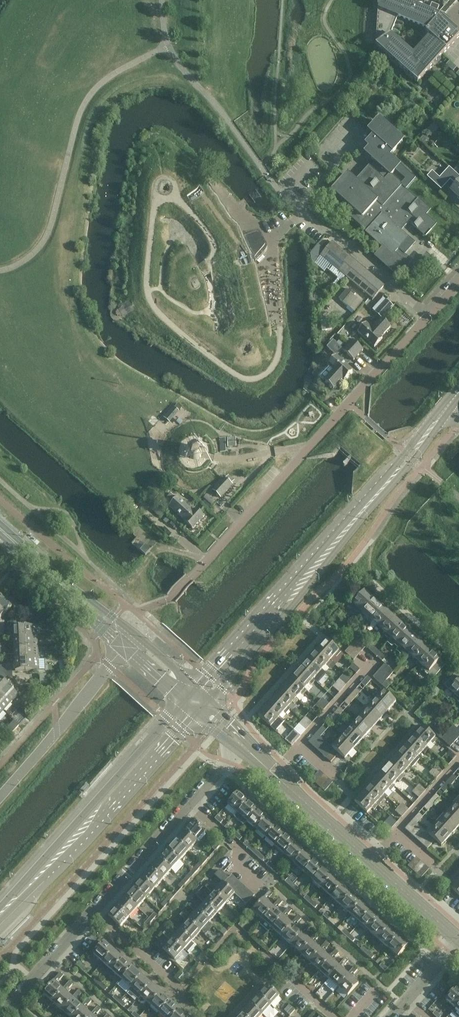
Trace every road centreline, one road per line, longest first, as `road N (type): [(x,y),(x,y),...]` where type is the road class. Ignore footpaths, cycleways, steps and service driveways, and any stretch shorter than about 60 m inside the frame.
road 1 (tertiary): [(458,941),(242,744)]
road 2 (tertiary): [(0,917),(196,712)]
road 3 (tertiary): [(185,700),(0,909)]
road 4 (unclassified): [(190,578),(347,403)]
road 5 (residential): [(242,744),(93,914)]
road 6 (unclassified): [(0,795),(124,647)]
road 7 (unclassified): [(425,315),(282,192)]
road 8 (tertiary): [(208,700),(292,608),(309,574)]
road 9 (tertiary): [(309,574),(196,688)]
road 10 (residential): [(93,914),(13,1001),(16,1016)]

